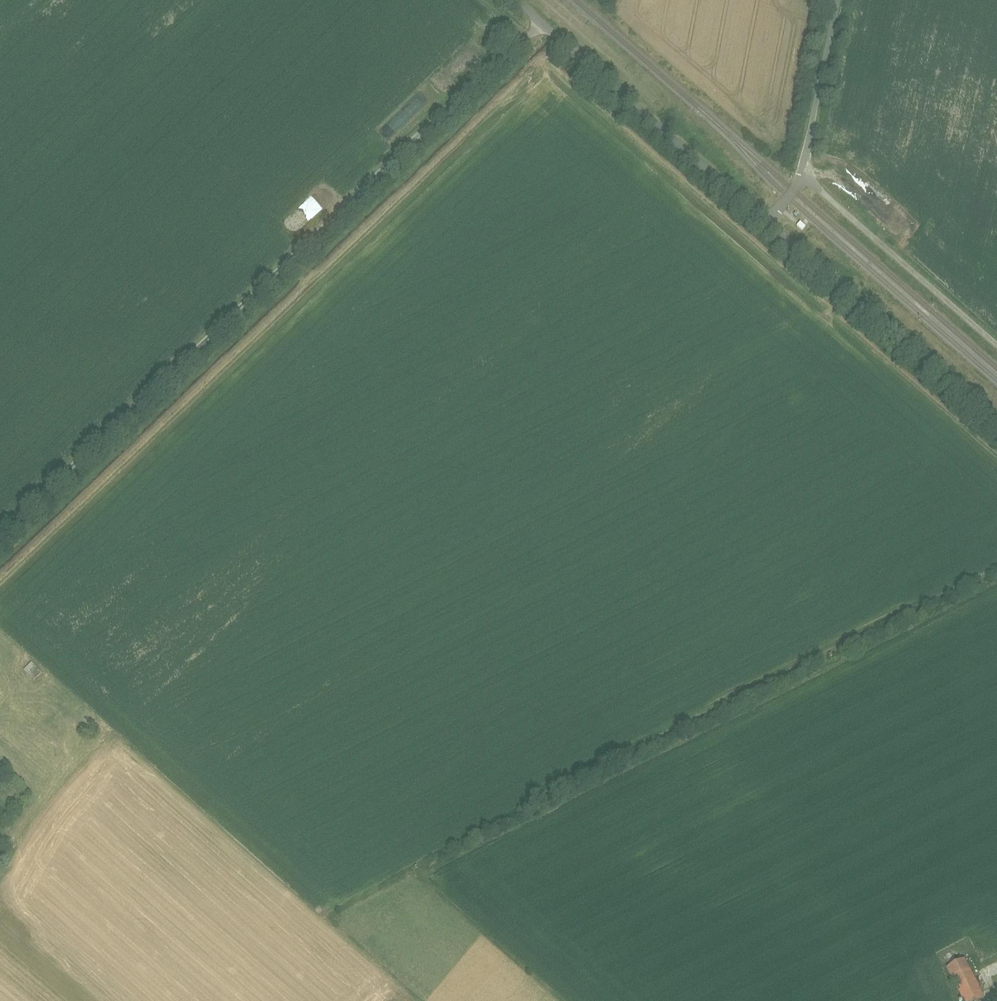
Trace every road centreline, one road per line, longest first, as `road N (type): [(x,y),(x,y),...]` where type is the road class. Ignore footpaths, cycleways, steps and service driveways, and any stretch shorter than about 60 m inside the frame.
road 1 (track): [(0,536),(538,18)]
road 2 (track): [(804,175),(996,342)]
road 3 (unclassified): [(771,223),(804,175),(842,0)]

